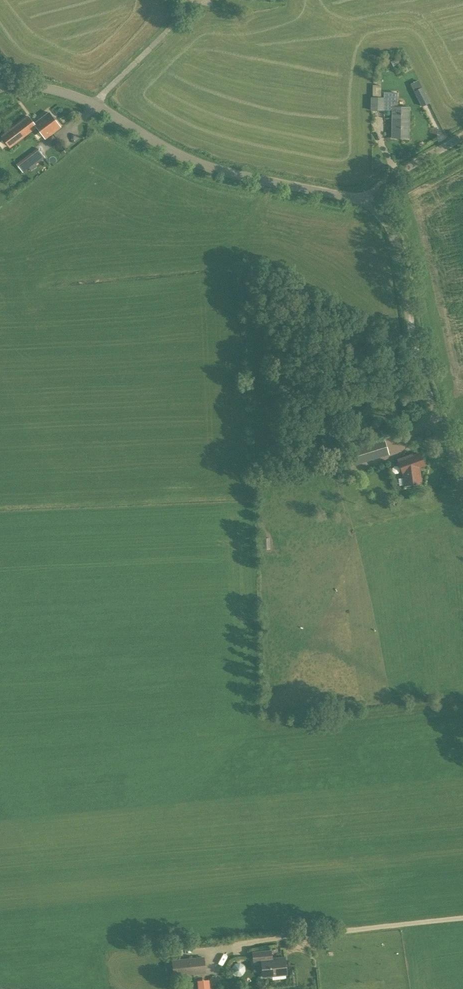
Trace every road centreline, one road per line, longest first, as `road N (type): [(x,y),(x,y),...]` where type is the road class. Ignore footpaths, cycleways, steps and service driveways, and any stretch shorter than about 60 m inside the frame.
road 1 (unclassified): [(366,196),(229,173),(72,96),(10,86)]
road 2 (unclassified): [(462,484),(420,366),(394,238),(366,196)]
road 3 (track): [(221,961),(232,948),(269,939),(462,917)]

